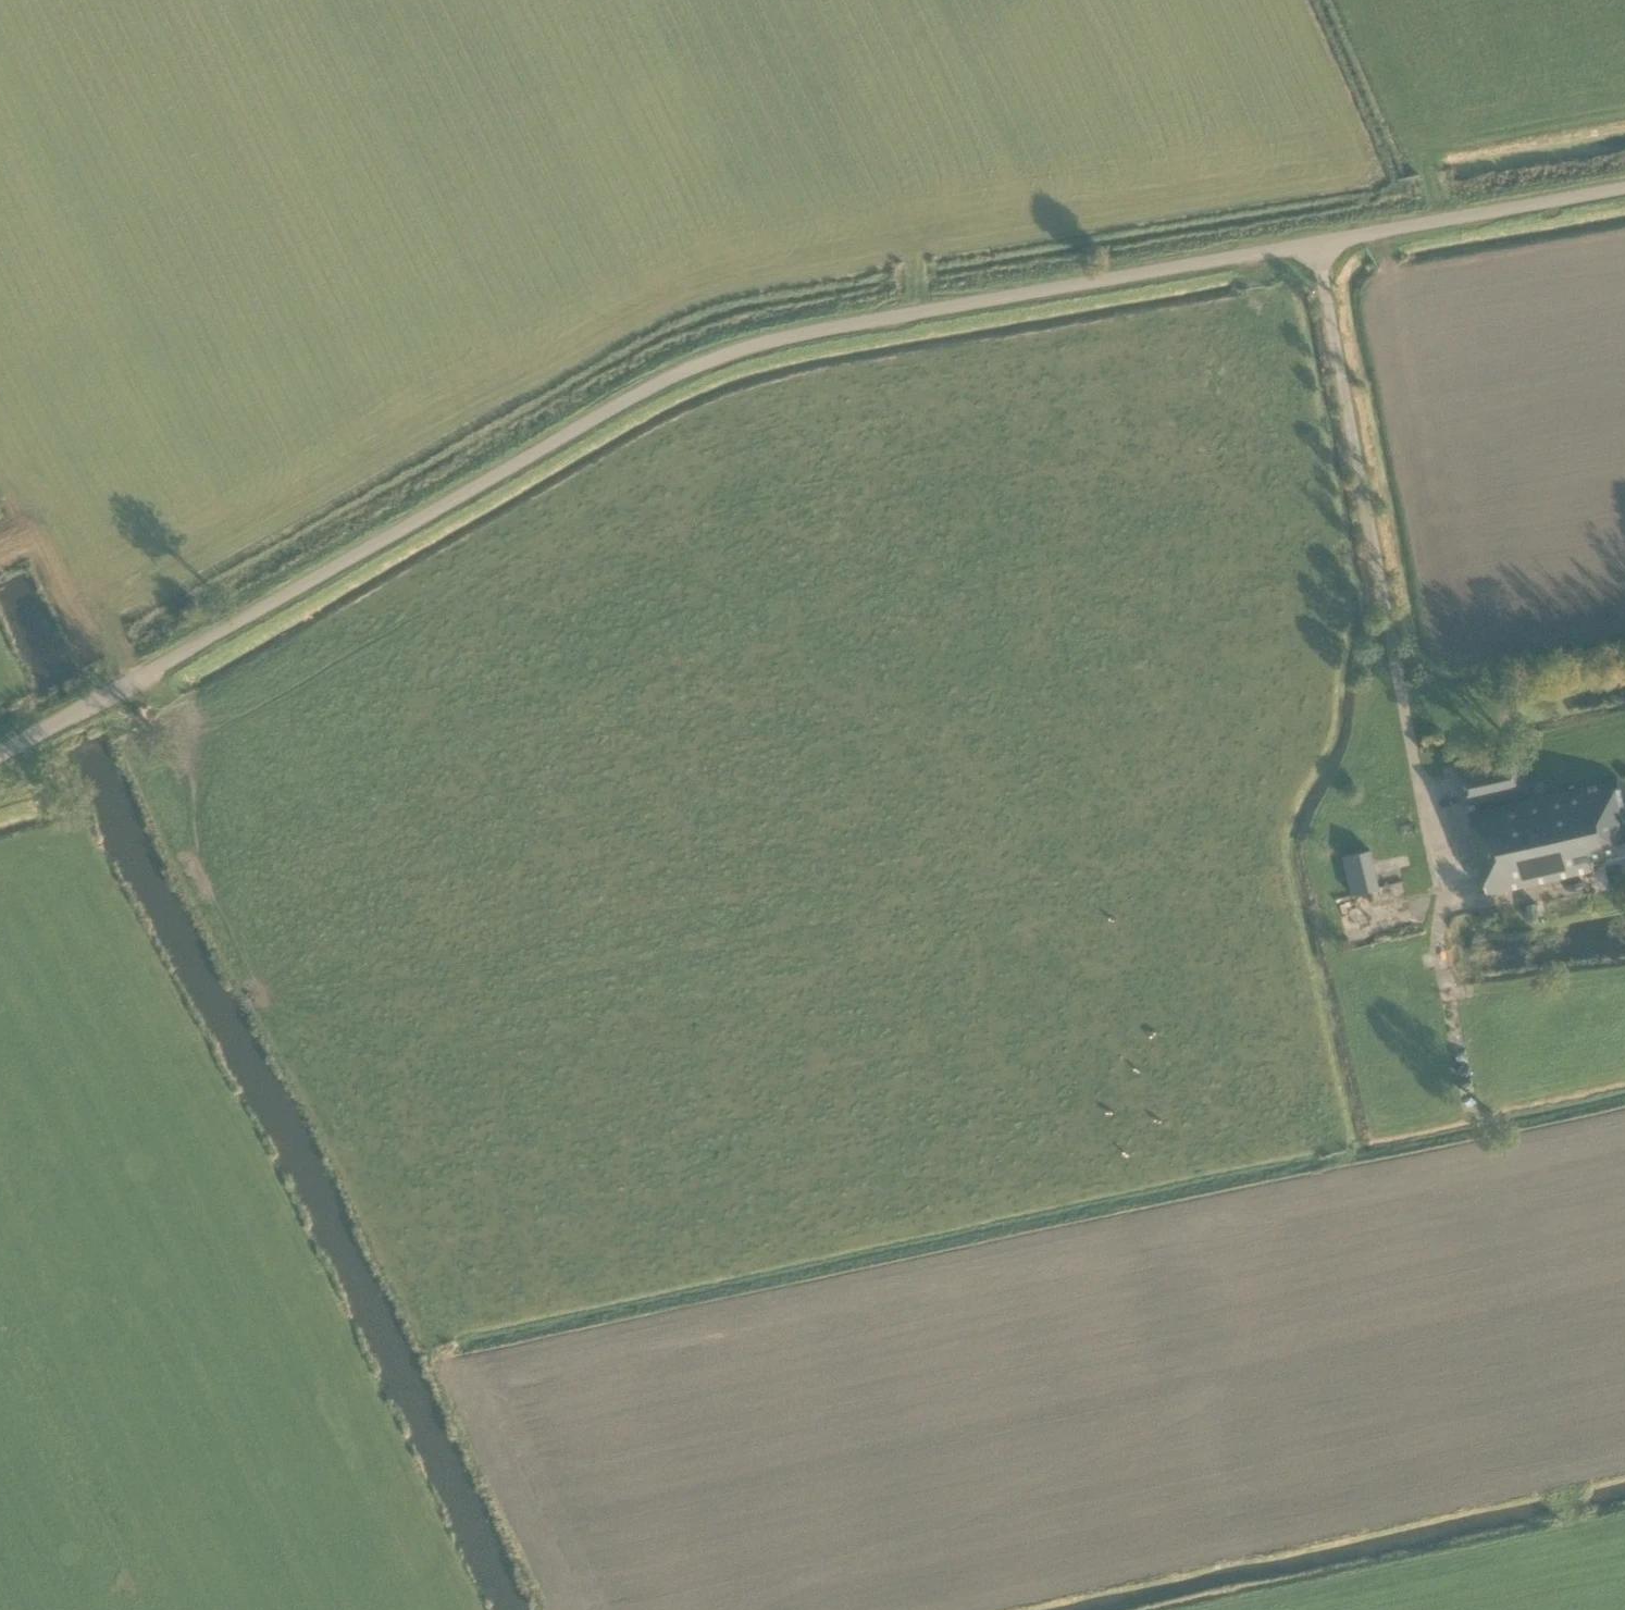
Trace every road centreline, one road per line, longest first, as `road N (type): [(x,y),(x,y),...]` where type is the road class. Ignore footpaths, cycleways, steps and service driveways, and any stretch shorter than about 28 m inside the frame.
road 1 (unclassified): [(0,754),(567,421),(673,366),(757,335),(1624,186)]

